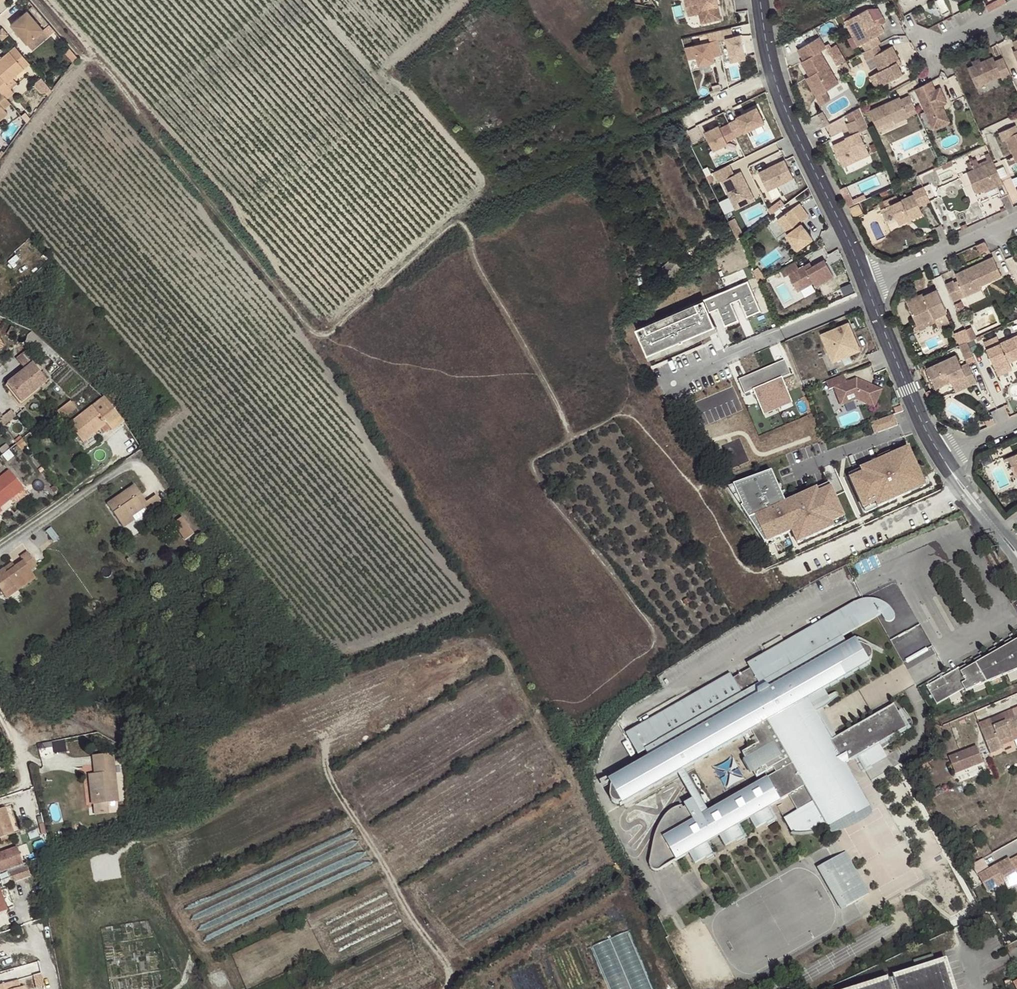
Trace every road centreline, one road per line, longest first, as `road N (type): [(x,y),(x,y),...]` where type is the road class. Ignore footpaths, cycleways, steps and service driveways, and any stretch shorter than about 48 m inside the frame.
road 1 (residential): [(760,0),(782,100),(864,282)]
road 2 (residential): [(871,298),(673,383),(685,412),(732,394)]
road 3 (track): [(325,743),(335,787),(445,962),(445,988)]
road 4 (residential): [(871,298),(946,460)]
road 5 (residential): [(1016,216),(864,282)]

